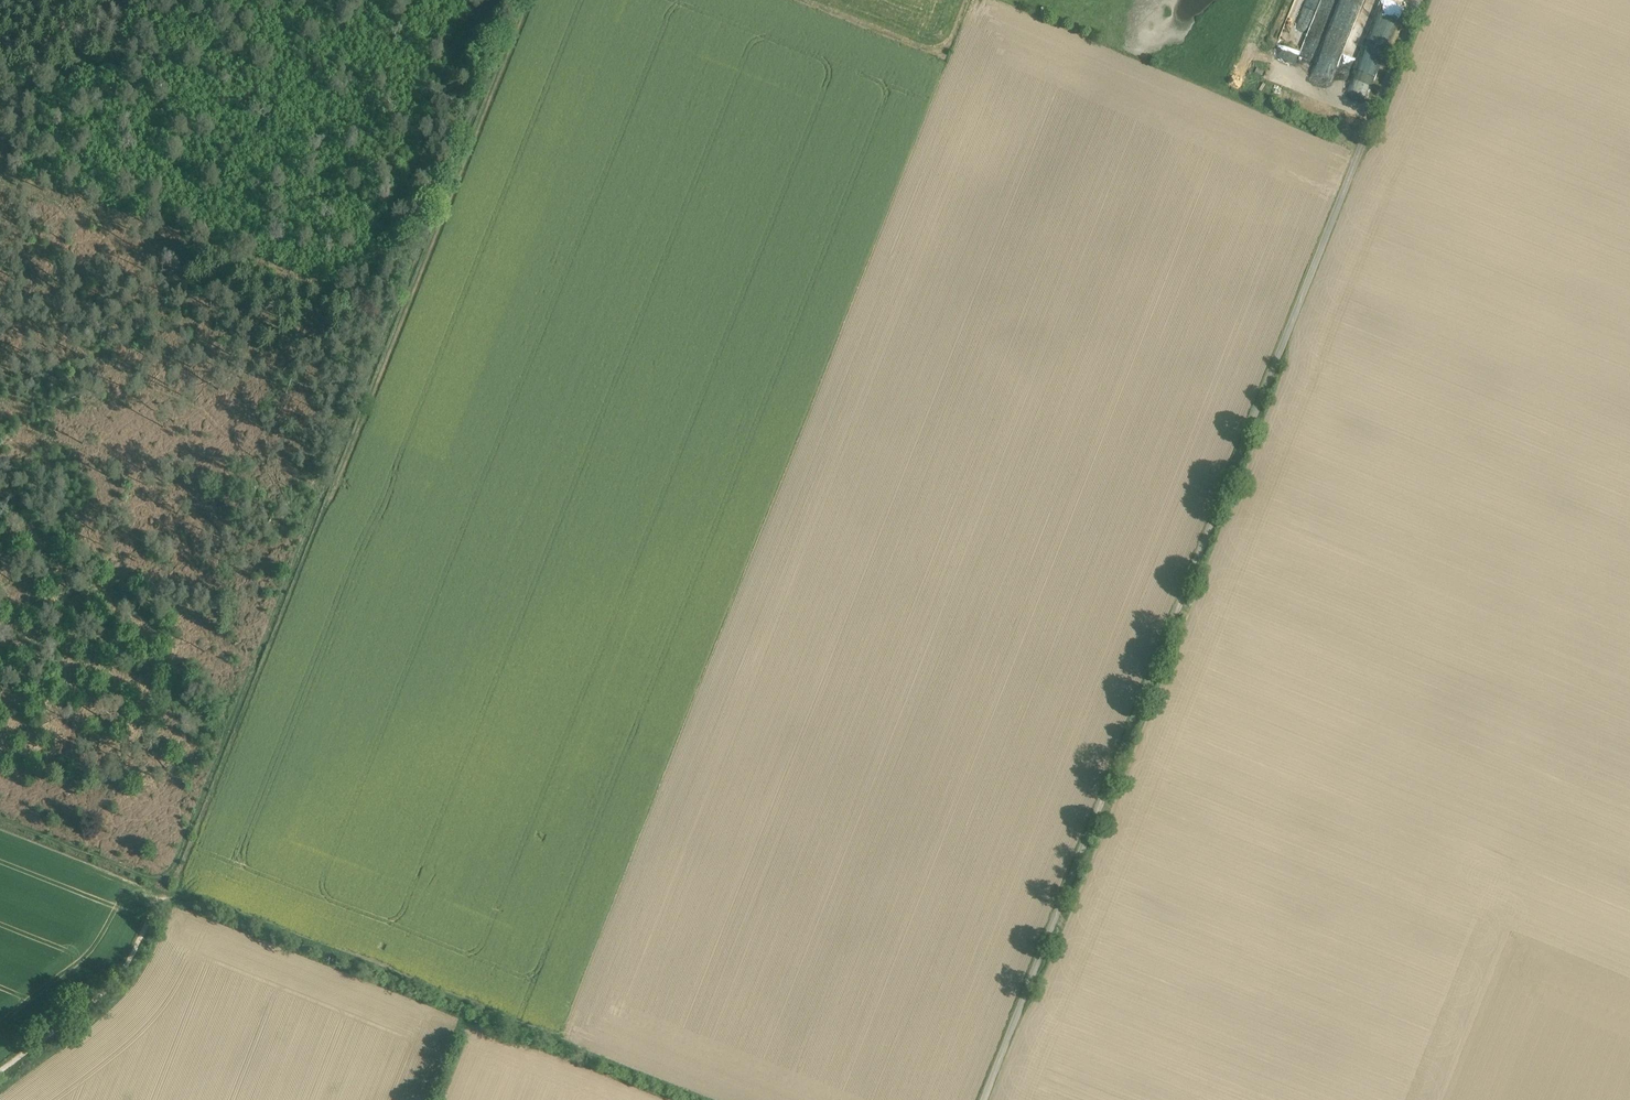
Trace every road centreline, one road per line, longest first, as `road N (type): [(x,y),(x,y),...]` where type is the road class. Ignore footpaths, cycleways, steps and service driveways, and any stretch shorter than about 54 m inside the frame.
road 1 (track): [(1418,0),(980,1099)]
road 2 (track): [(504,0),(174,869),(167,880),(148,876),(0,816)]
road 3 (track): [(0,1061),(126,962),(170,890)]

